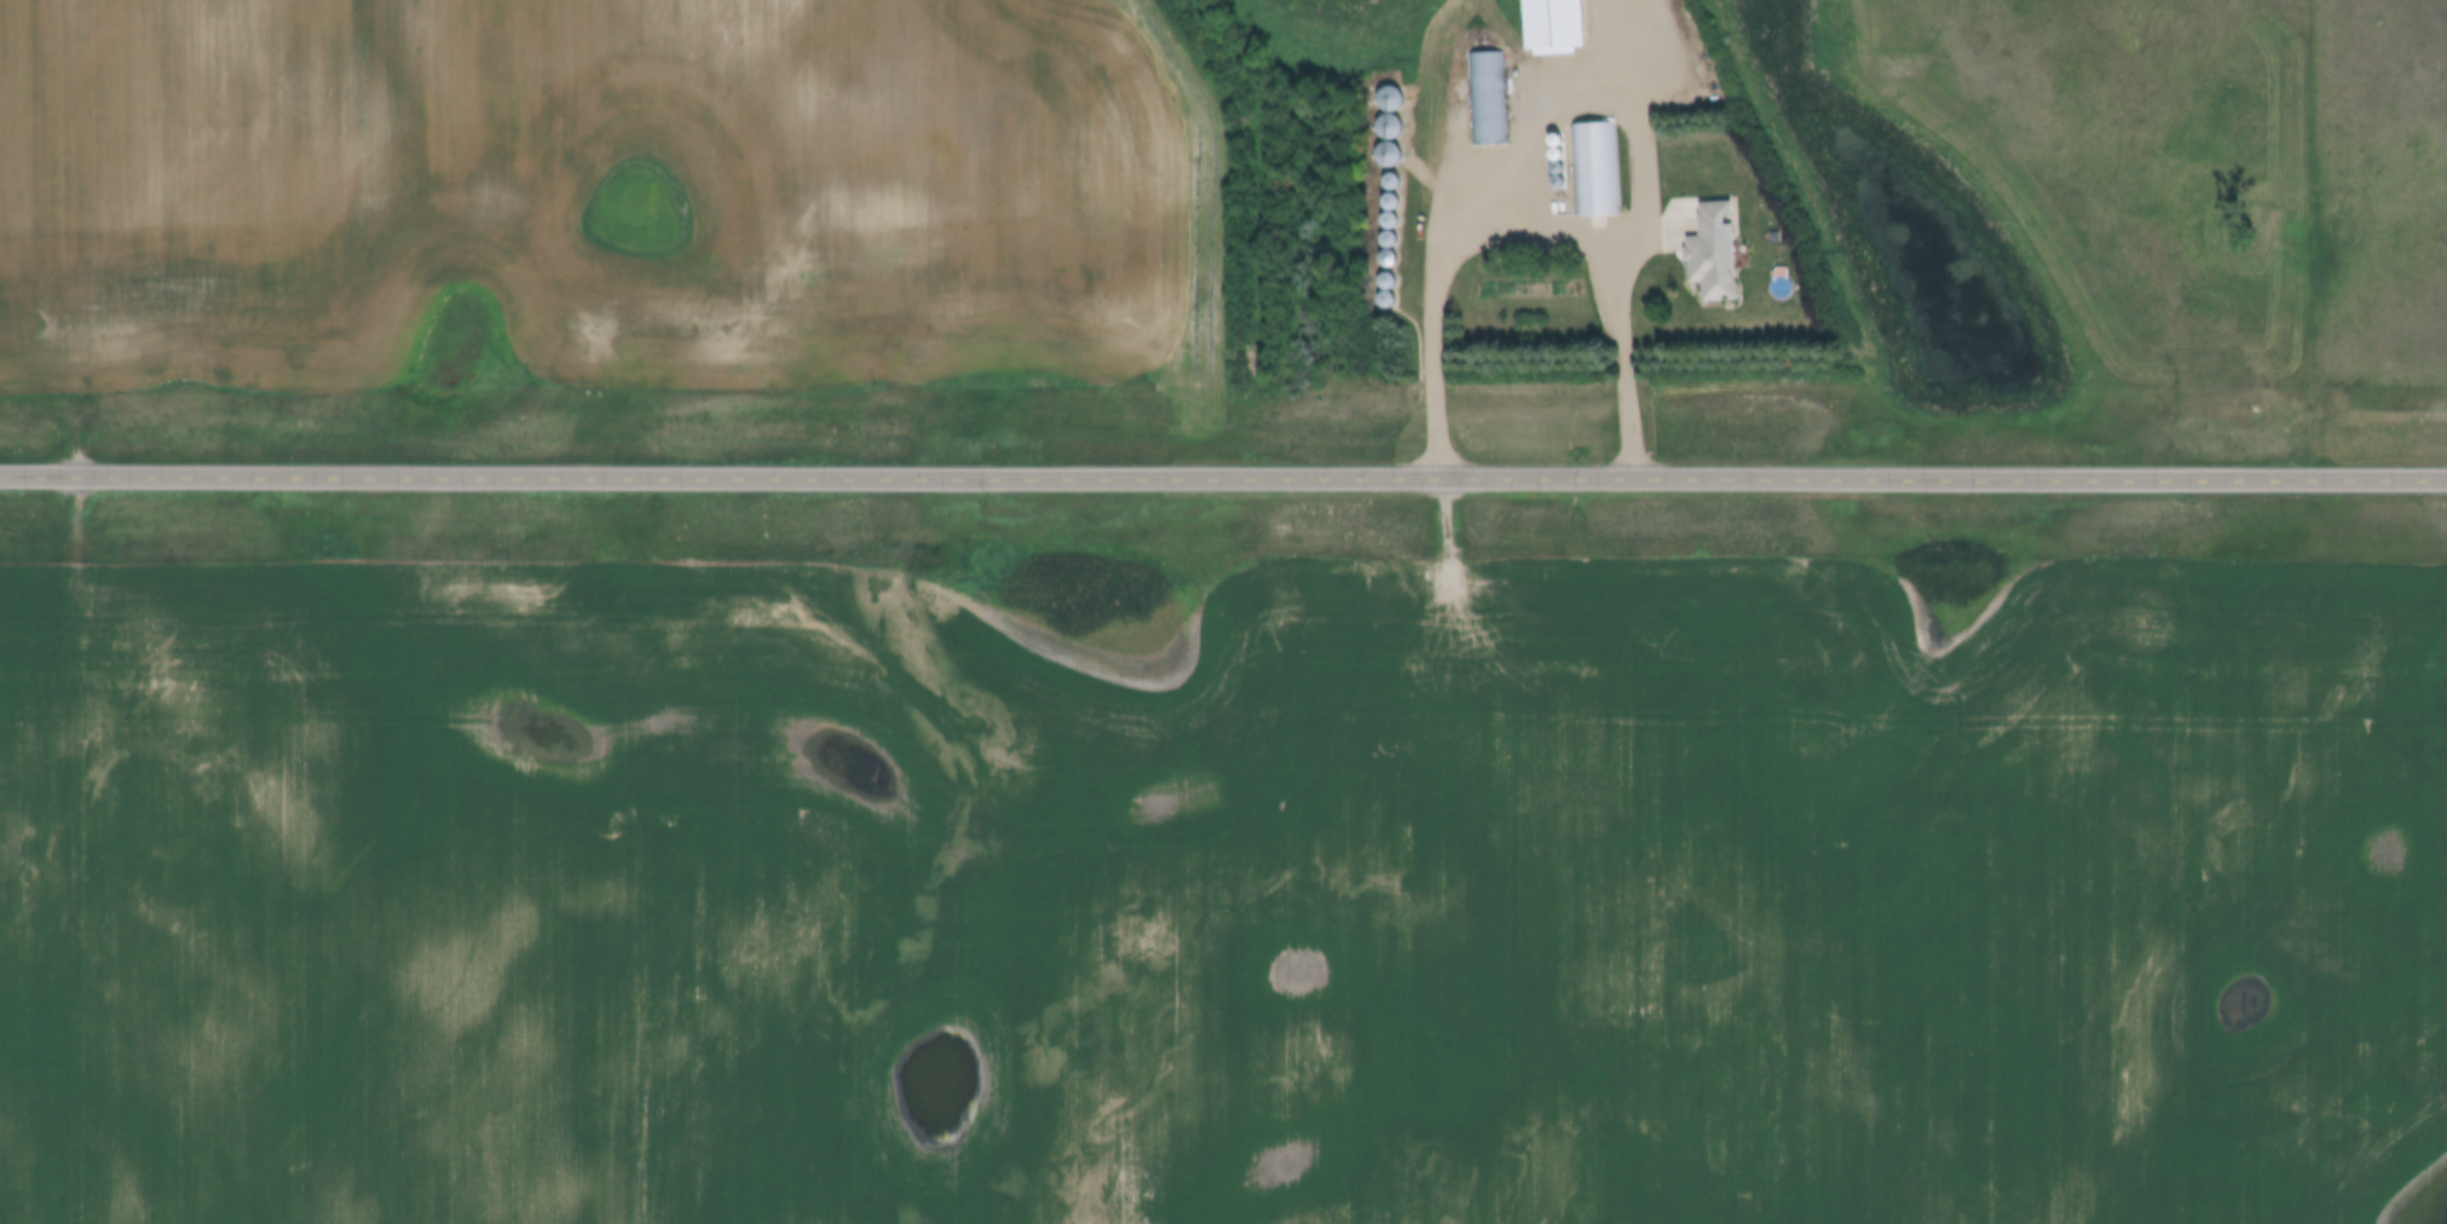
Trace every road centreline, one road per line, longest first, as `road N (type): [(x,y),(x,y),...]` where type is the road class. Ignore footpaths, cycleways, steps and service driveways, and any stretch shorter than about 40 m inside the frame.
road 1 (secondary): [(0,475),(2446,478)]

